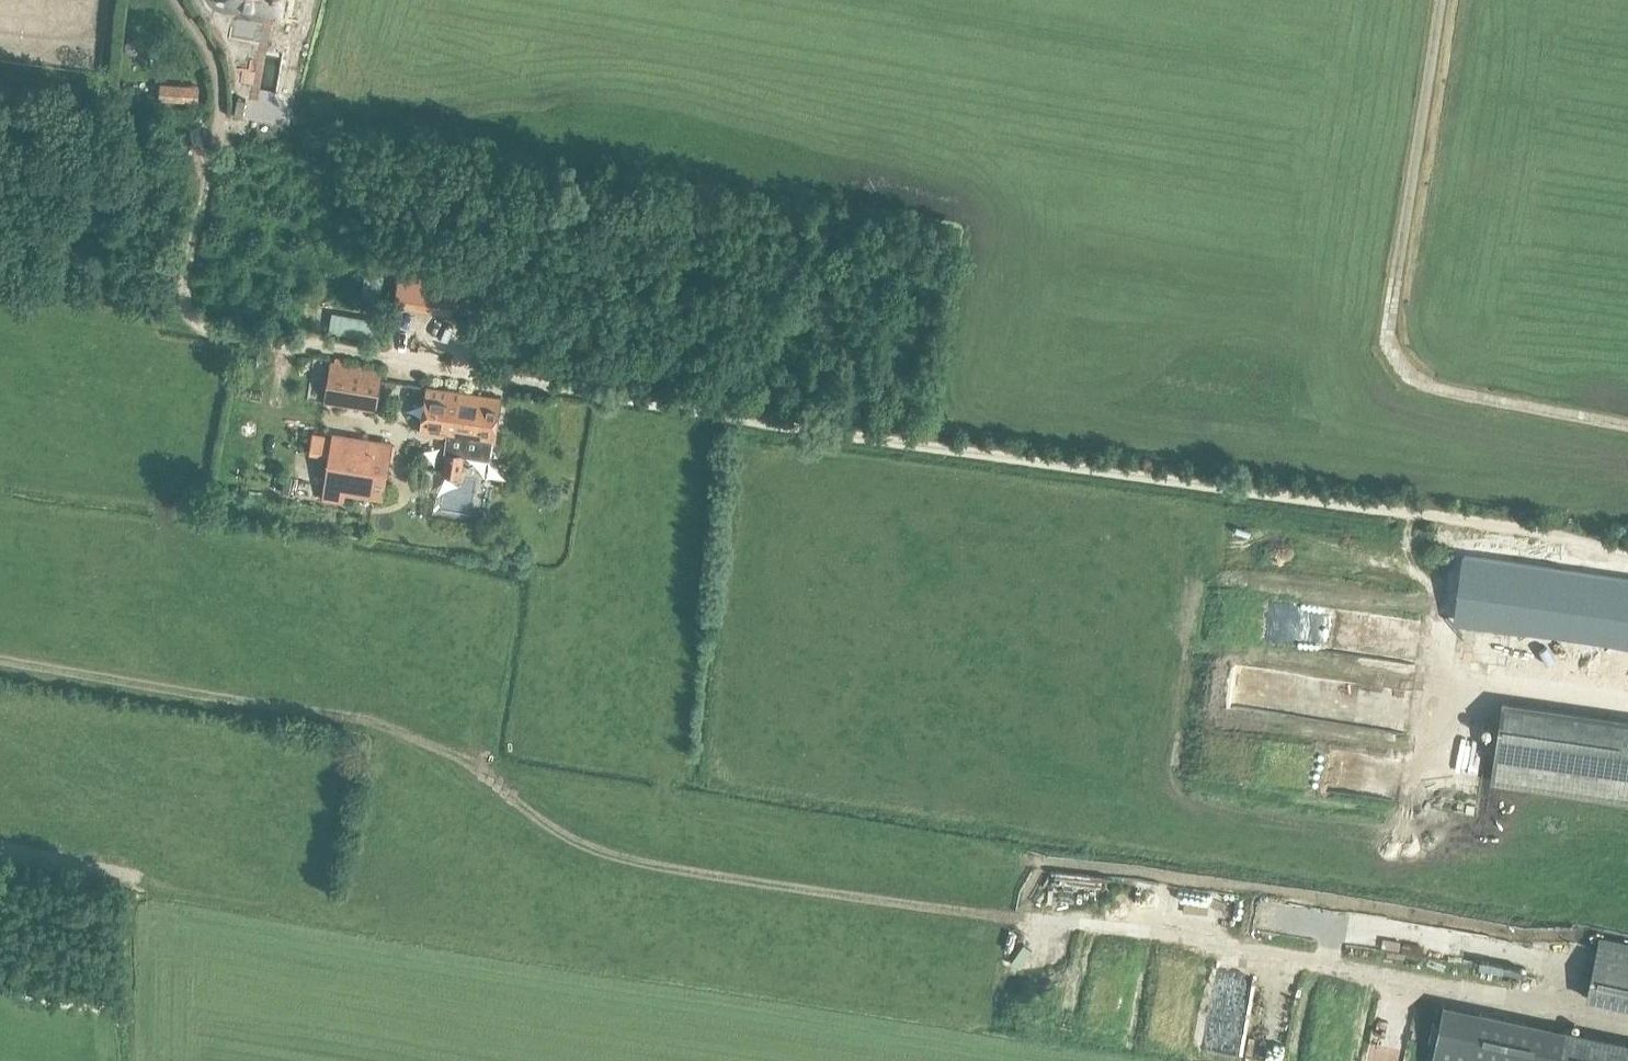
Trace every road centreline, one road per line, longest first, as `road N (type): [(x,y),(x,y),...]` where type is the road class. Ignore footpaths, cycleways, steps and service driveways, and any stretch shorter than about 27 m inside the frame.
road 1 (track): [(178,0),(220,79),(215,147),(184,291),(192,320),(208,330),(760,422),(1408,514),(1430,513),(1473,478),(1627,499)]
road 2 (track): [(1627,1018),(667,868),(579,847),(452,752),(384,724),(0,662)]
road 3 (track): [(1627,425),(1419,383),(1392,353),(1390,316),(1440,0)]

